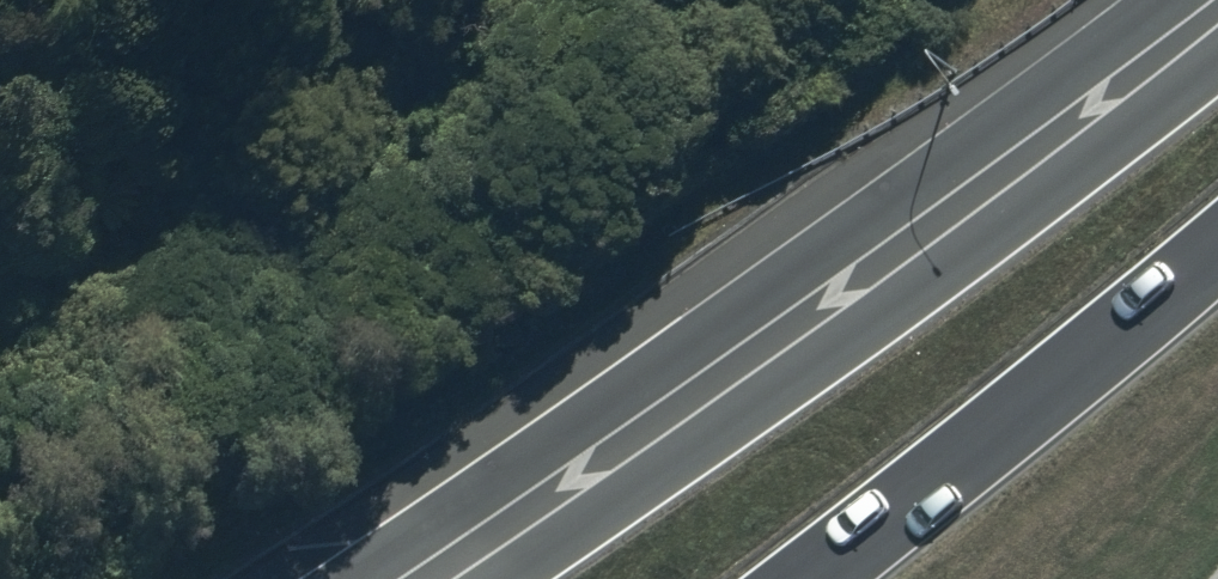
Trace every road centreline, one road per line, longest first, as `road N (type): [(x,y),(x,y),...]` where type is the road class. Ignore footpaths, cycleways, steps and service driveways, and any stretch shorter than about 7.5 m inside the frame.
road 1 (trunk): [(340,578),(561,437),(1166,0)]
road 2 (trunk): [(502,578),(612,508),(1217,55)]
road 3 (trunk): [(1217,233),(778,578)]

